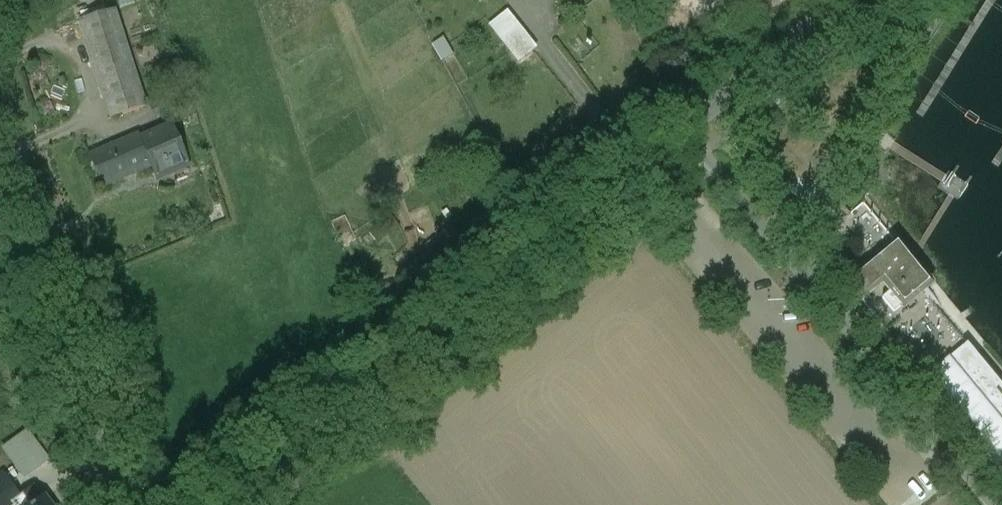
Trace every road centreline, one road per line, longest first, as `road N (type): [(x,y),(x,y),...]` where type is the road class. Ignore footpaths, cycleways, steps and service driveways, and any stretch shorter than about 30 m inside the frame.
road 1 (unclassified): [(612,189),(228,504)]
road 2 (unclassified): [(989,504),(682,133)]
road 3 (unclassified): [(123,504),(0,133)]
road 4 (unclassified): [(682,133),(848,0)]

